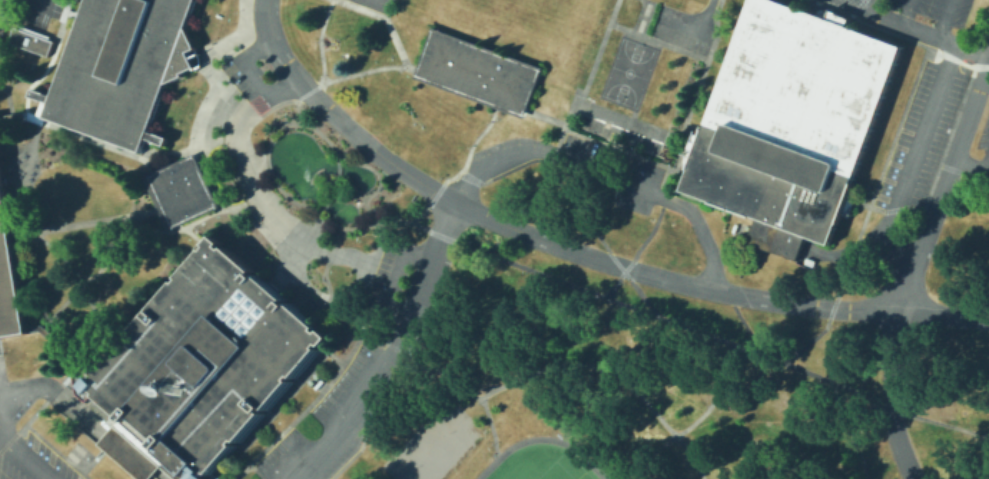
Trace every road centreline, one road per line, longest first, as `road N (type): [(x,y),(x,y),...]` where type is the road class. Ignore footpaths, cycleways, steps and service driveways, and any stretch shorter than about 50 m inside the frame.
road 1 (residential): [(266,0),(278,52),(309,90),(369,146),(459,206),(593,258),(711,289),(831,308),(988,318)]
road 2 (residential): [(915,478),(898,447),(890,398),(896,312),(988,56)]
road 3 (residential): [(295,478),(346,423),(395,349)]
road 4 (residential): [(395,349),(459,206)]

